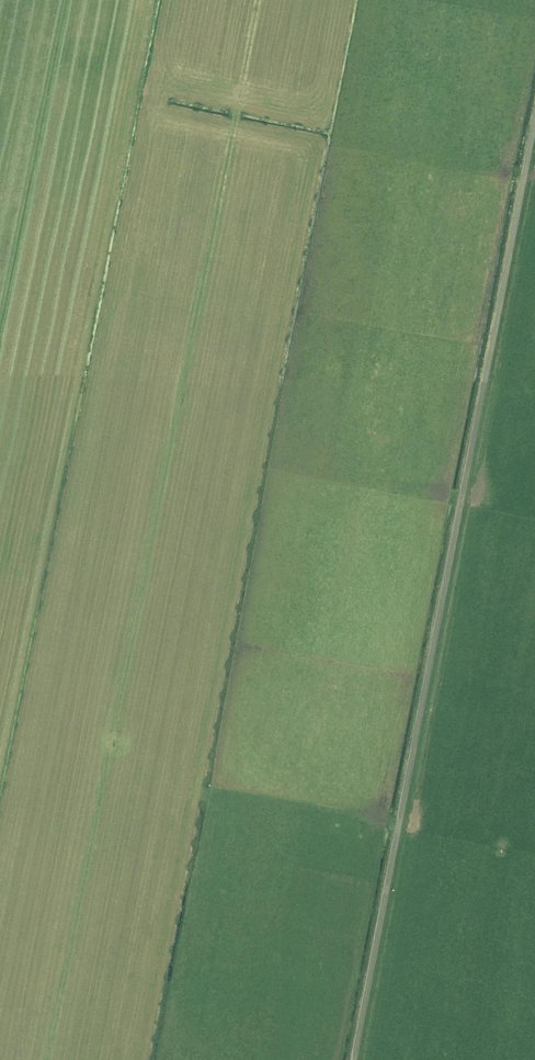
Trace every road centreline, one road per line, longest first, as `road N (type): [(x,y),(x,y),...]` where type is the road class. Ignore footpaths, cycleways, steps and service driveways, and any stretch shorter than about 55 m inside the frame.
road 1 (track): [(352,1059),(534,114)]

